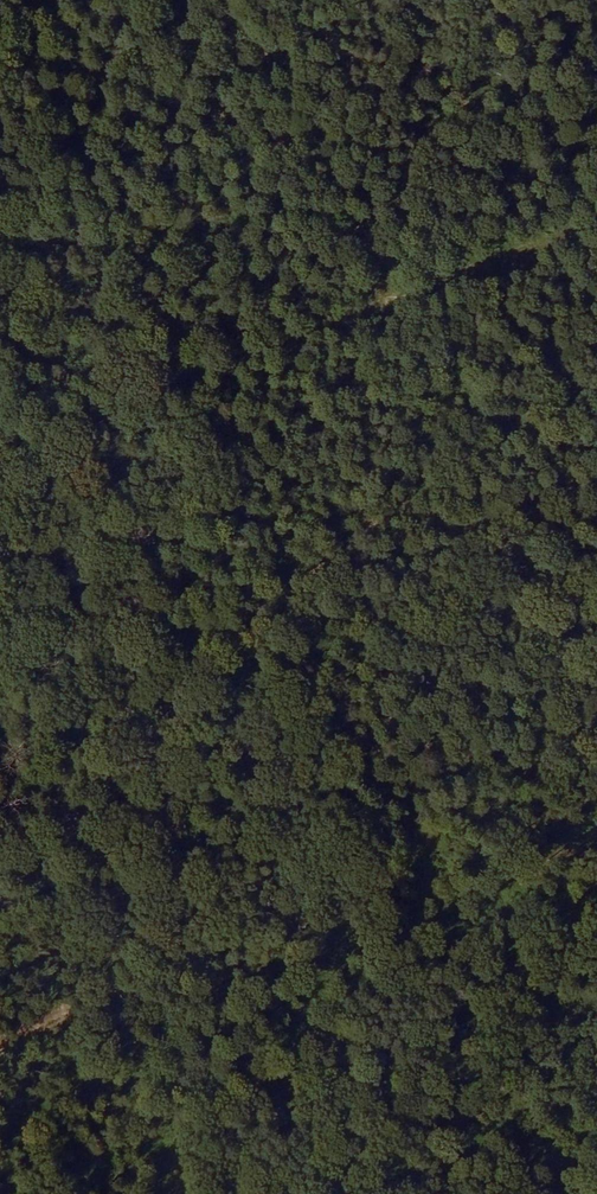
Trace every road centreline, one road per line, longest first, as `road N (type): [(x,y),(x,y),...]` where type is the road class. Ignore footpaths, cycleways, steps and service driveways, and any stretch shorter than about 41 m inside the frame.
road 1 (track): [(0,1050),(596,763)]
road 2 (track): [(0,449),(596,224)]

